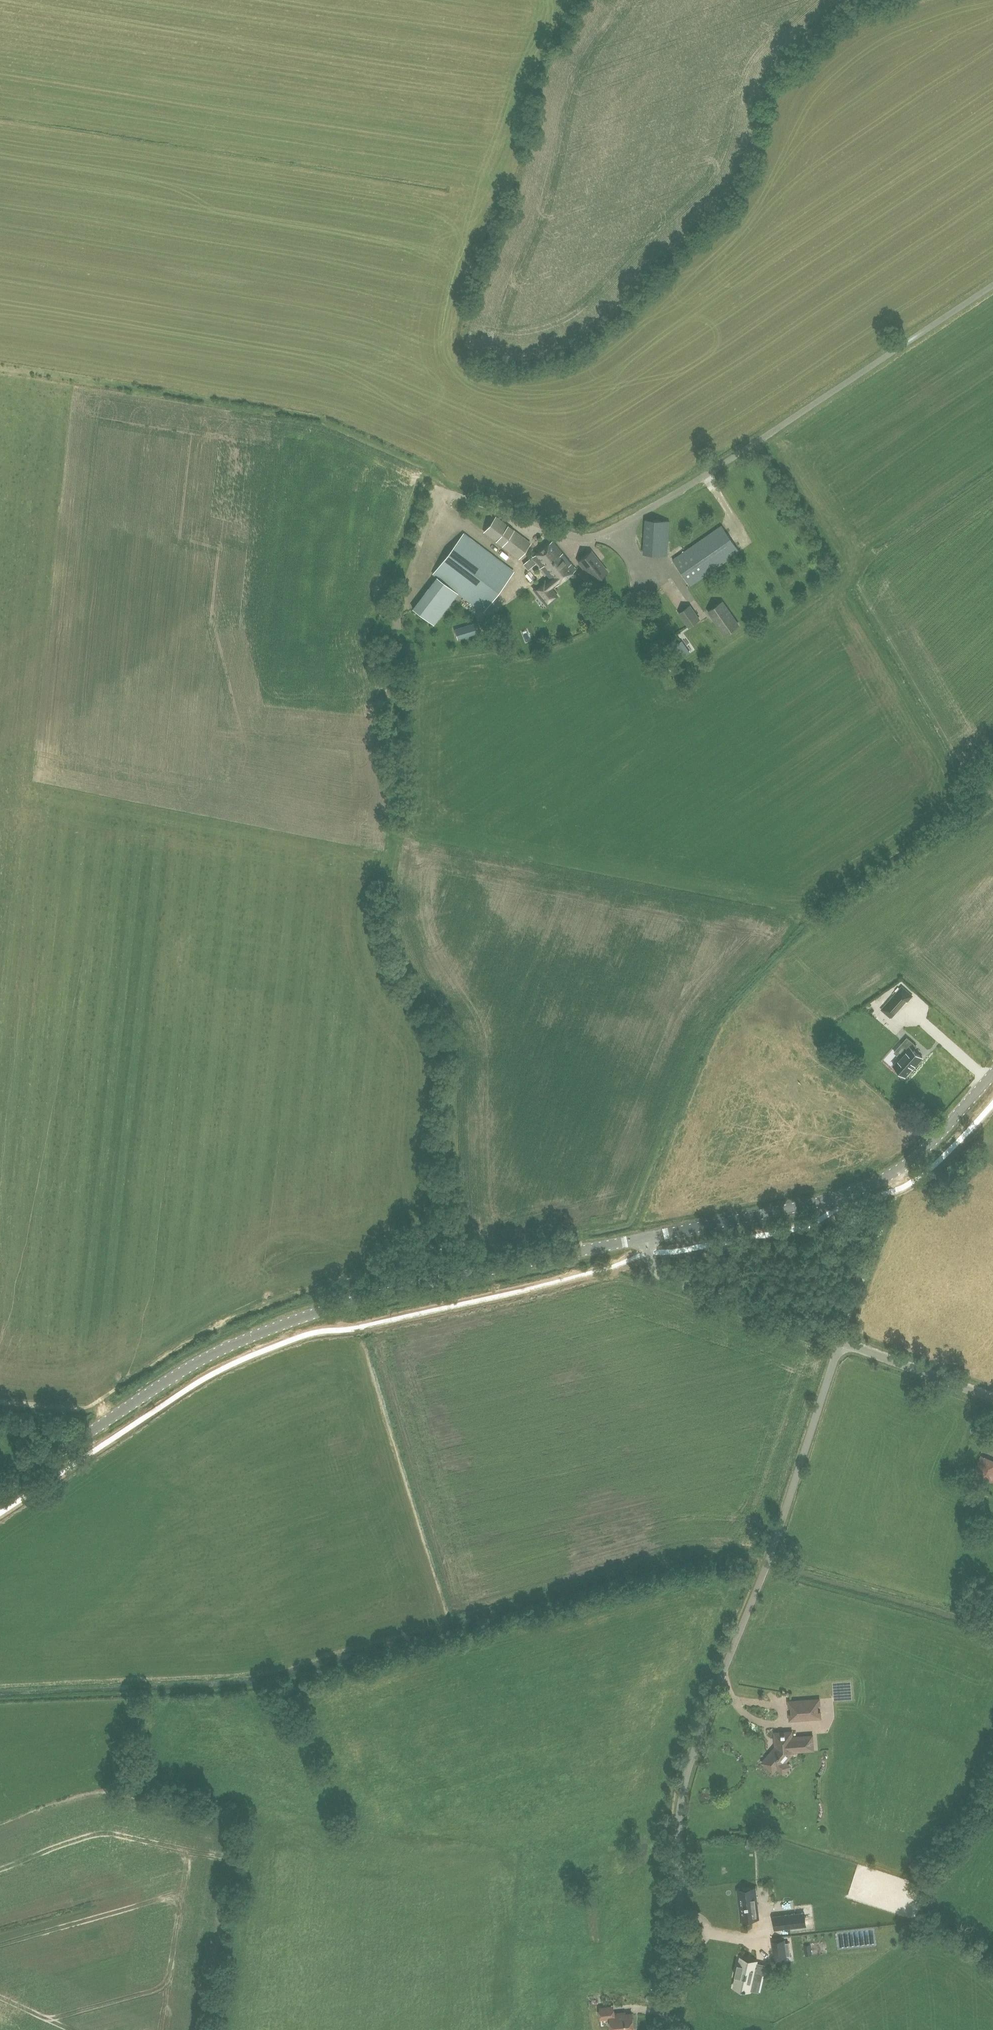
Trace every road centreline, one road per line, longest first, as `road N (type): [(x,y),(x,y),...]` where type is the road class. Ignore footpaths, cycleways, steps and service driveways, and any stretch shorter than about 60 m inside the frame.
road 1 (unclassified): [(672,2029),(693,1763),(841,1342)]
road 2 (tertiary): [(0,1492),(238,1342),(375,1295),(646,1238)]
road 3 (track): [(0,1398),(90,1409),(215,1325),(492,1229)]
road 4 (tertiary): [(646,1238),(855,1192),(929,1145),(992,1073)]
road 5 (unclassified): [(841,1342),(671,1280),(658,1270),(646,1238)]
road 6 (unclassified): [(992,1399),(841,1342)]
road 7 (track): [(442,492),(596,540)]
road 8 (track): [(841,1342),(895,1191)]

